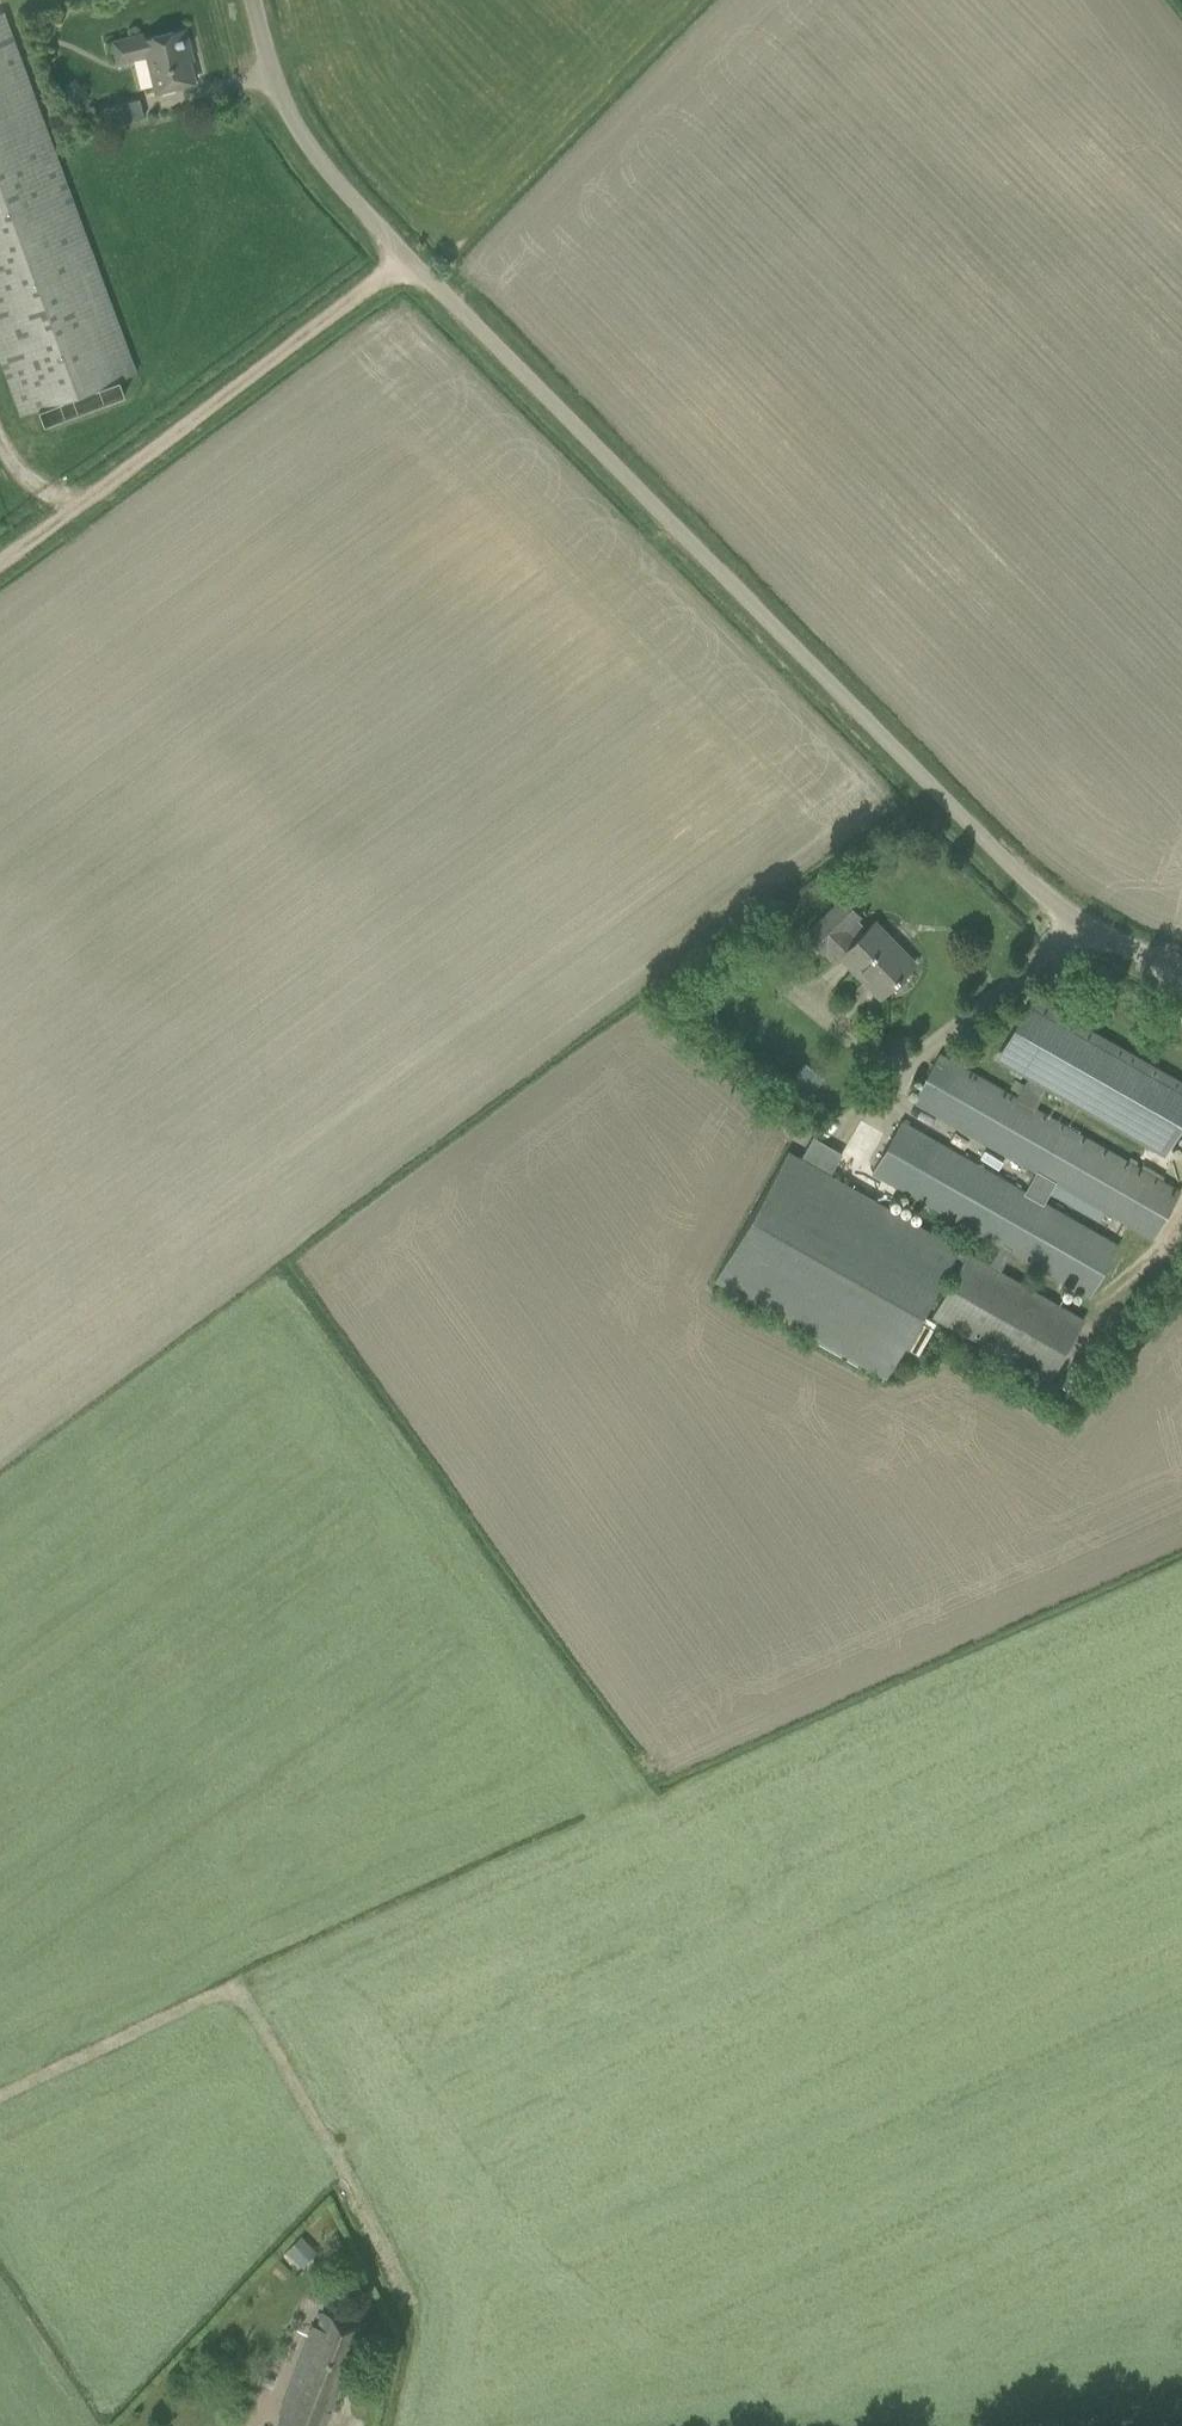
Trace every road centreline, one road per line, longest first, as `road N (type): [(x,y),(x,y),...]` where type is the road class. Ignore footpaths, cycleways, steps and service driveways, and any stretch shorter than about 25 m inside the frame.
road 1 (unclassified): [(1181,967),(1125,951),(1082,928),(1022,876),(366,215),(284,102),(253,0)]
road 2 (track): [(414,2312),(242,1987),(0,2096)]
road 3 (track): [(410,260),(0,562)]

